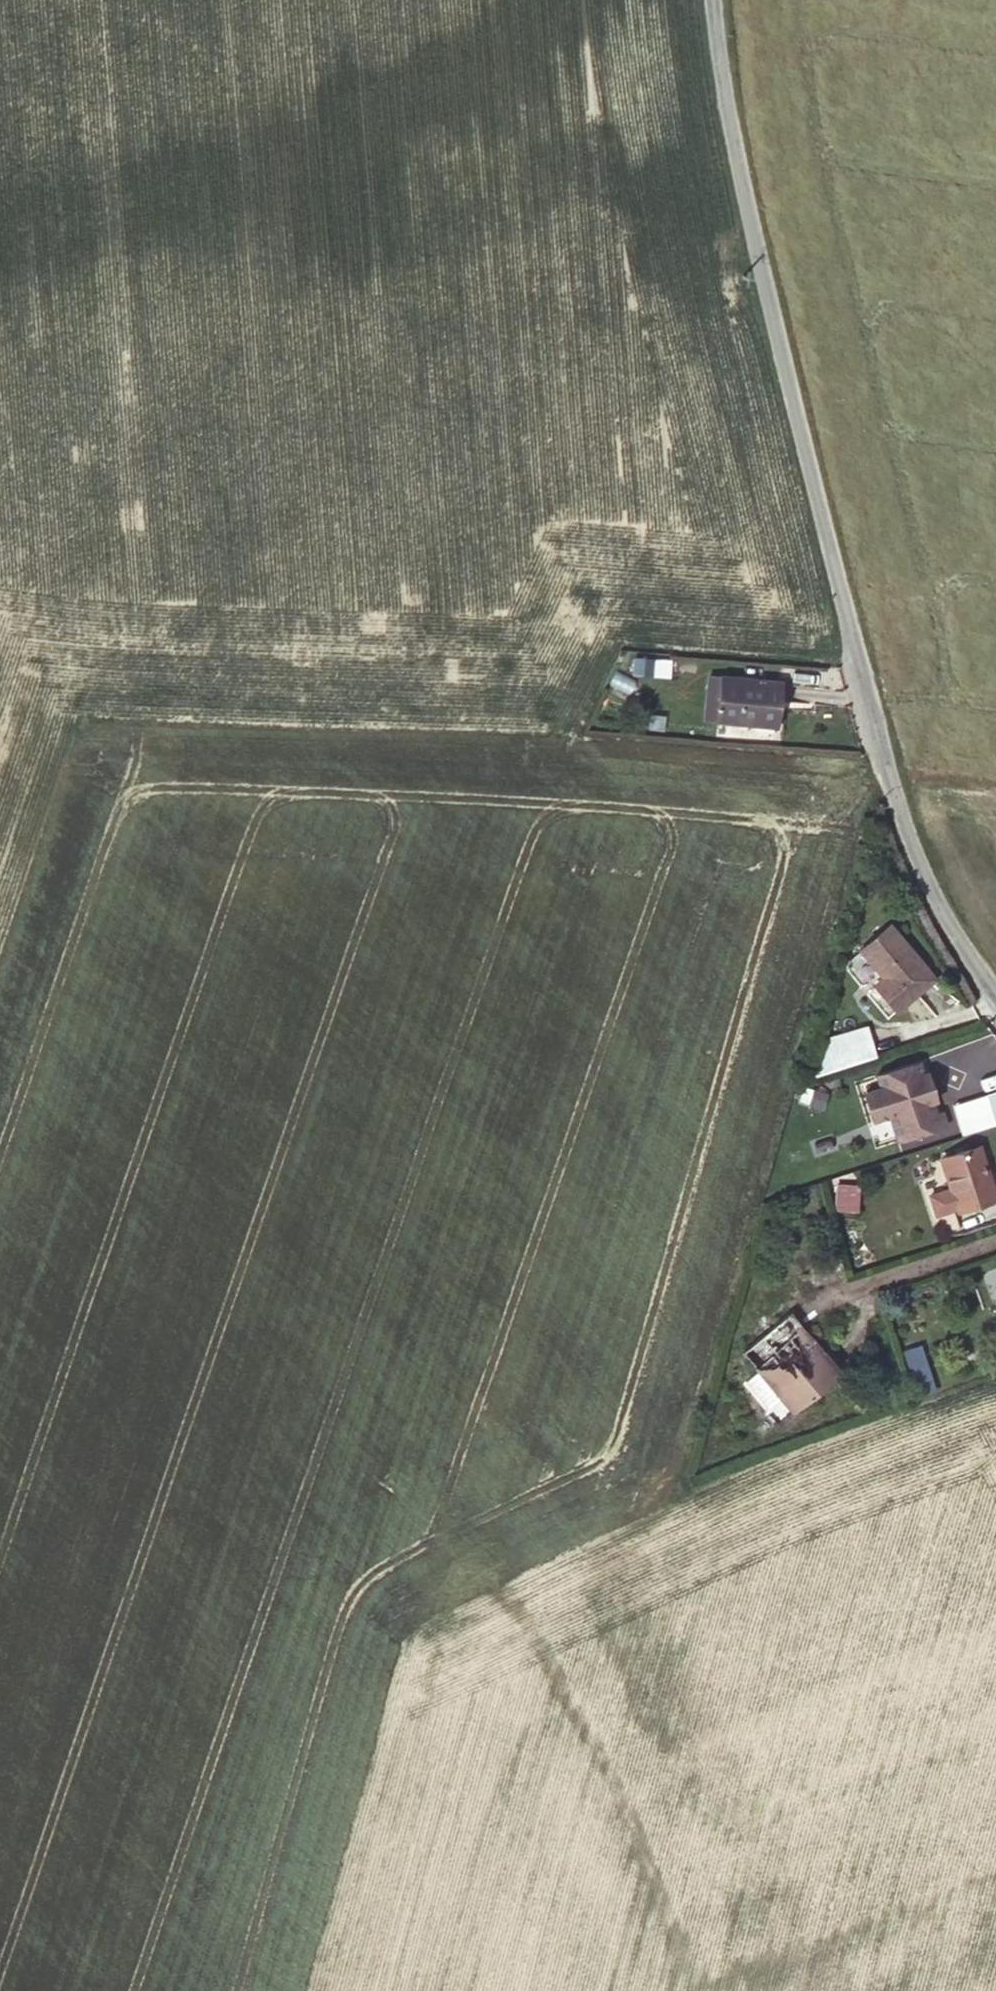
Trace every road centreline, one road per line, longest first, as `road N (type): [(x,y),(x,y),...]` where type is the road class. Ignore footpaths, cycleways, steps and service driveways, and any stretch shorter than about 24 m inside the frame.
road 1 (unclassified): [(995,989),(936,903),(878,738),(794,412),(721,74),(716,0)]

